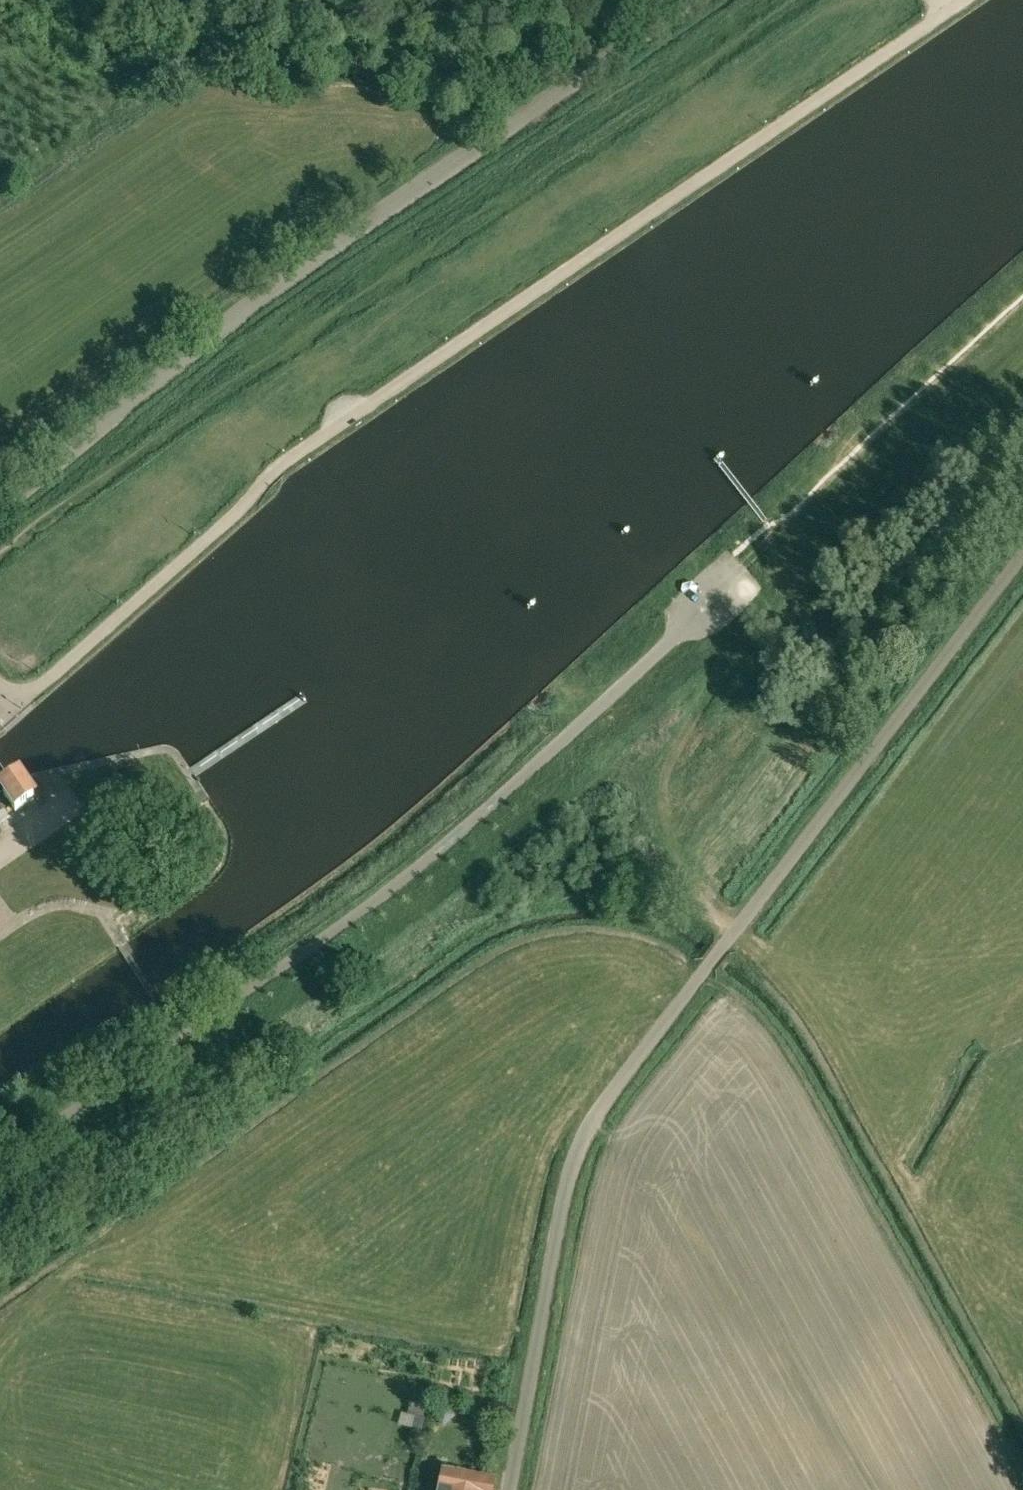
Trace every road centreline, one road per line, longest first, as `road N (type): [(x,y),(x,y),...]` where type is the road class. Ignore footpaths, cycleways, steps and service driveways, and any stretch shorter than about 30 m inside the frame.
road 1 (unclassified): [(509,1489),(570,1168),(587,1129),(1022,563)]
road 2 (unclassified): [(0,510),(288,283),(689,0)]

